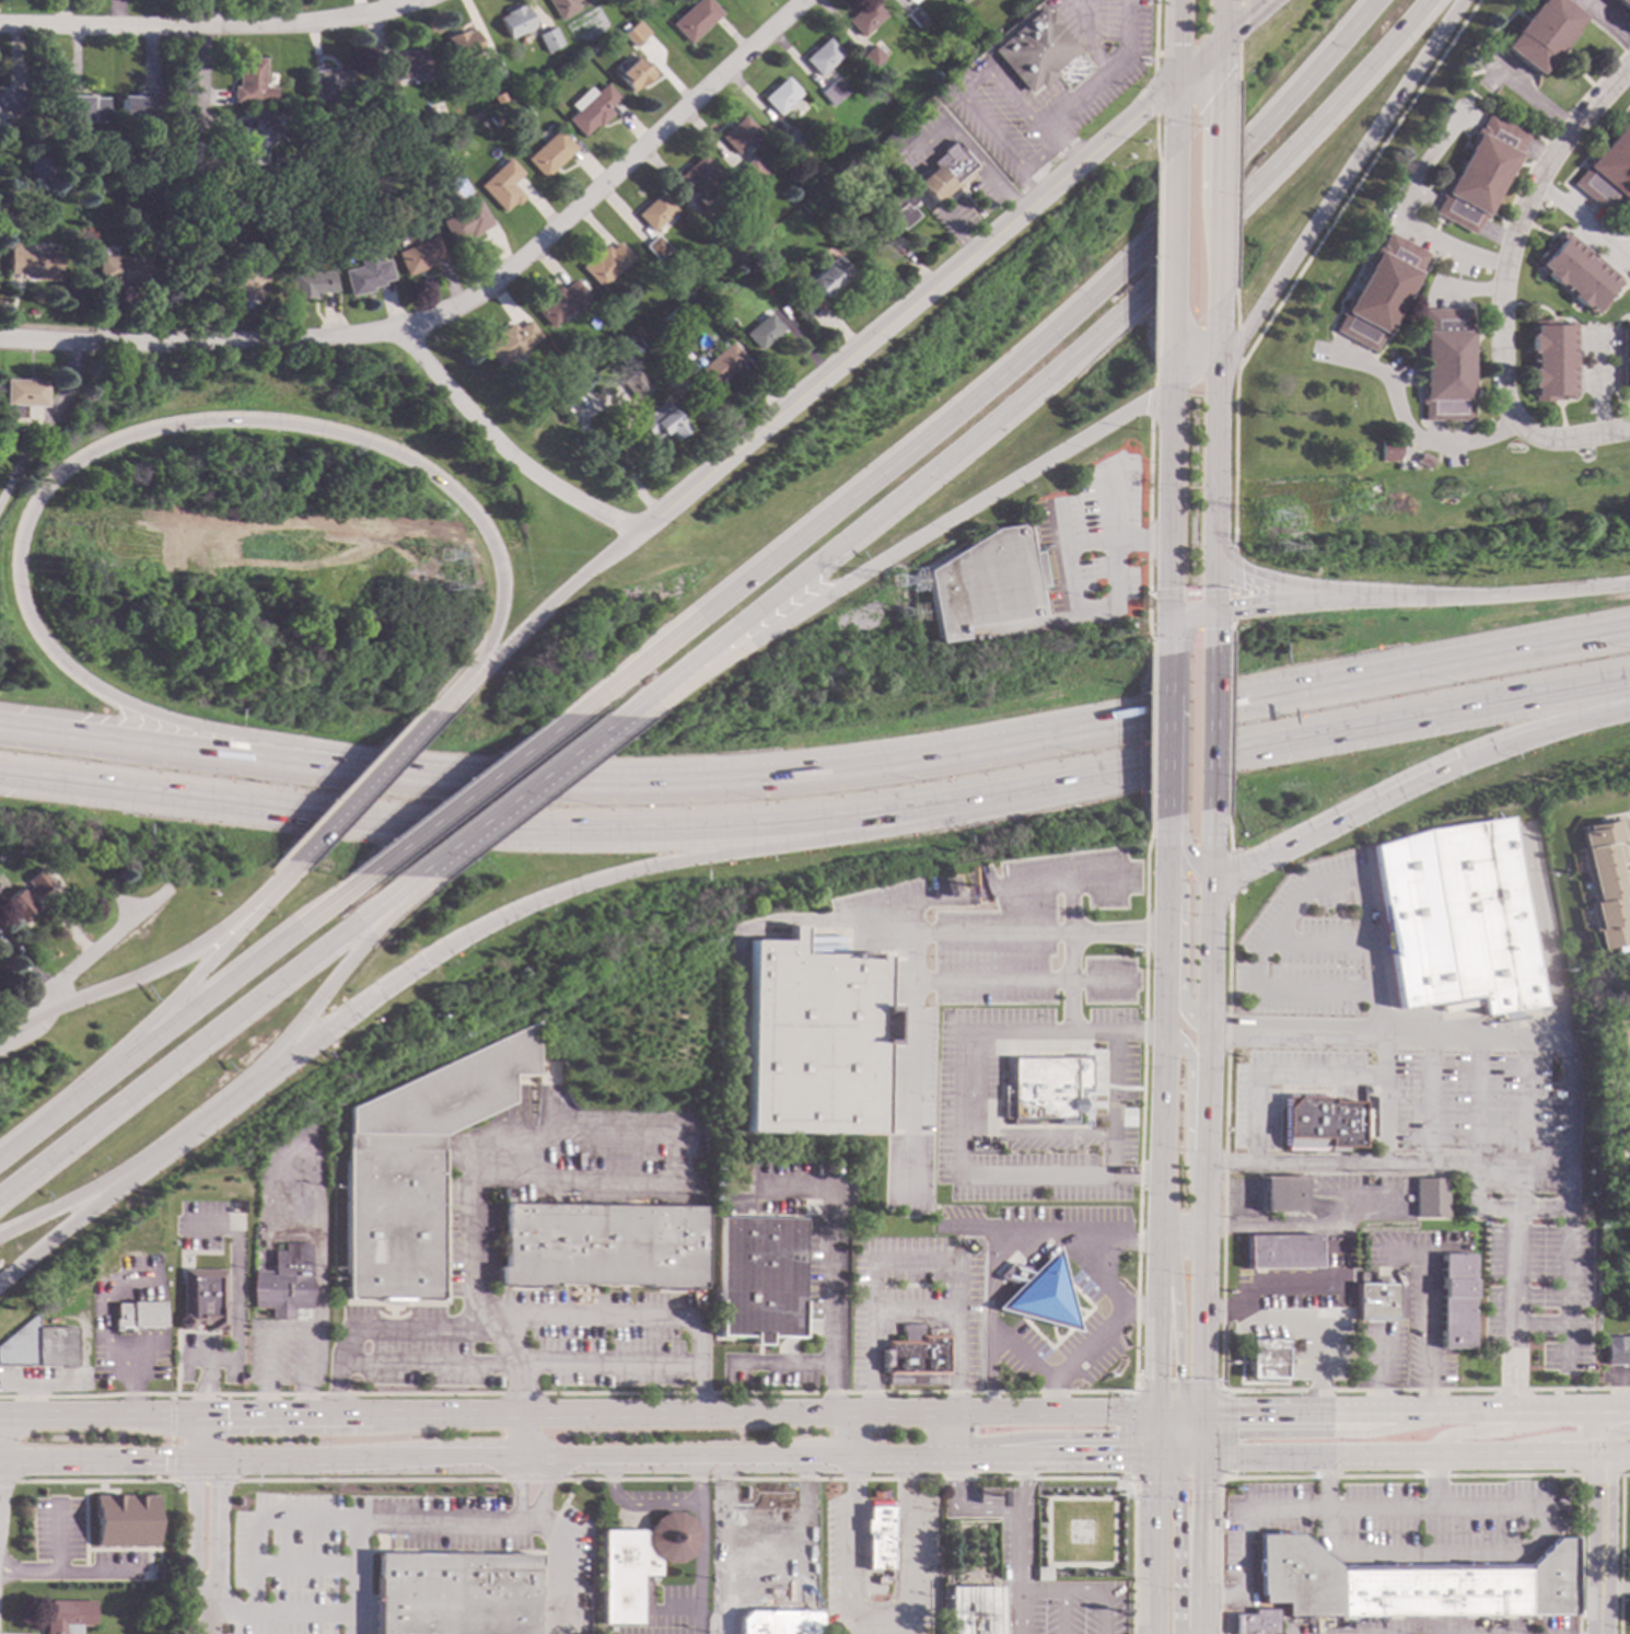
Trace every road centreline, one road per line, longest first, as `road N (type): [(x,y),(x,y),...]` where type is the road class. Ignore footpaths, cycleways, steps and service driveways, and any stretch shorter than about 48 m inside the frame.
road 1 (motorway): [(0,777),(408,824),(697,832),(958,803),(1629,680)]
road 2 (primary): [(1380,0),(1243,158),(1063,331),(578,716)]
road 3 (motorway): [(271,755),(143,709),(71,669),(39,635),(24,606),(22,540),(35,505),(105,449),(152,431),(281,420),(412,457),(461,496),(490,536),(504,575),(480,671)]
road 4 (primary): [(695,661),(1083,355),(1266,185),(1434,0)]
road 5 (motorway): [(1227,700),(908,758),(750,777),(617,783),(271,755)]
road 6 (residential): [(804,0),(499,287),(403,333),(223,348),(0,338)]
road 7 (residential): [(1173,80),(637,532)]
road 8 (primary): [(1152,1411),(516,1413)]
road 9 (primary): [(645,702),(1172,387)]
road 10 (secondary): [(1201,1412),(1210,813)]
road 11 (motorway): [(428,963),(546,901),(619,876),(958,803)]
road 12 (primary): [(0,1199),(421,878)]
road 13 (primary): [(1172,387),(1253,327),(1466,0)]
road 14 (primary): [(516,1460),(952,1457)]
road 15 (primary): [(0,1462),(416,1460)]
road 16 (residential): [(411,0),(294,24),(0,22)]
road 17 (motorway): [(1629,627),(1227,700)]
road 18 (primary): [(1201,1455),(1602,1452)]
road 19 (primary): [(374,874),(83,1093)]
road 20 (residential): [(637,532),(501,448),(403,333)]
road 21 (primary): [(269,894),(196,948),(48,1009),(0,1040)]
road 22 (primary): [(0,1237),(147,1163),(248,1093)]
road 23 (secondary): [(1160,962),(1154,1238)]
road 24 (primary): [(248,1093),(421,878)]
road 25 (motorway): [(271,755),(0,723)]
road 26 (primary): [(269,894),(83,1093)]
road 27 (primary): [(421,878),(627,717)]
road 28 (primary): [(578,716),(374,874)]
road 29 (motorway): [(1629,585),(1375,596)]
road 30 (motorway): [(1245,868),(1467,761)]
road 31 (secondary): [(1174,114),(1173,352)]
road 32 (residential): [(171,886),(0,1036)]
road 33 (motorway): [(248,1093),(428,963)]
road 34 (primary): [(637,532),(480,671)]
road 35 (primary): [(203,1415),(0,1414)]
road 36 (primary): [(952,1457),(1028,1437),(1151,1434)]
road 37 (secondary): [(1215,526),(1220,325)]
road 38 (primary): [(438,716),(299,861)]
road 39 (primary): [(952,1457),(1150,1456)]
road 40 (secondary): [(1173,352),(1168,544)]
road 41 (primary): [(0,1285),(147,1163)]
road 42 (motorway): [(1375,596),(1249,573),(1224,556),(1215,526)]
road 43 (tertiary): [(1602,1452),(1599,1633)]
road 44 (primary): [(1193,1633),(1177,1586),(1176,1455)]
road 45 (primary): [(1154,1238),(1173,1271),(1178,1411)]
road 46 (secondary): [(1198,1633),(1201,1455)]
road 47 (secondary): [(1150,1456),(1150,1633)]
road 48 (secondary): [(1154,1238),(1152,1411)]
road 49 (primary): [(1603,1410),(1432,1411)]
road 50 (motorway): [(1467,761),(1558,725),(1629,708)]
road 51 (primary): [(371,1414),(203,1415)]
road 52 (secondary): [(1210,813),(1213,648)]
road 53 (secondary): [(1204,1161),(1187,1144),(1188,1058),(1159,1034)]
road 54 (primary): [(516,1413),(371,1414)]
road 55 (primary): [(1559,1410),(1493,1432),(1456,1433),(1436,1453)]
road 56 (residential): [(206,0),(203,126)]
road 57 (secondary): [(1166,696),(1163,818)]

